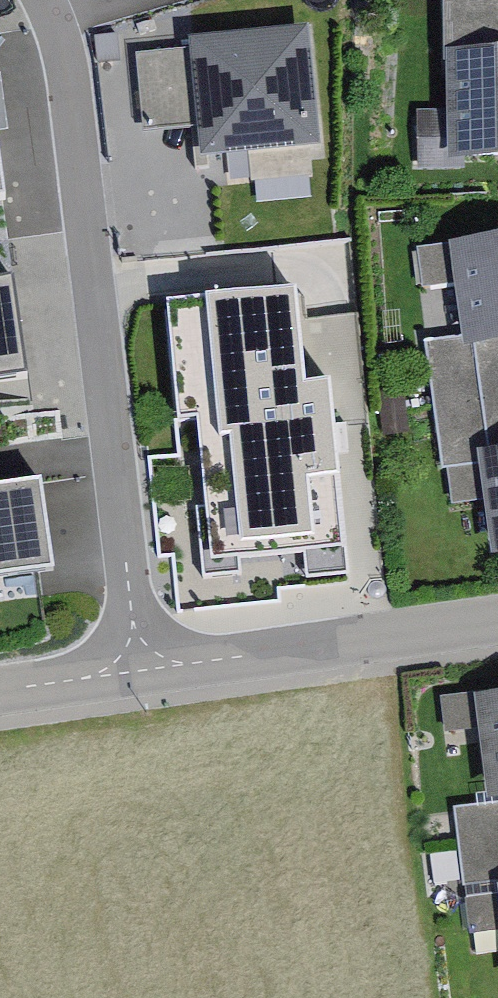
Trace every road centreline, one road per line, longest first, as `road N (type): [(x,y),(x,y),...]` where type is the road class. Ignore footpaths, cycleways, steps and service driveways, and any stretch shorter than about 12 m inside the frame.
road 1 (residential): [(47,0),(61,34),(137,670)]
road 2 (residential): [(497,627),(137,670)]
road 3 (residential): [(137,670),(0,692)]

